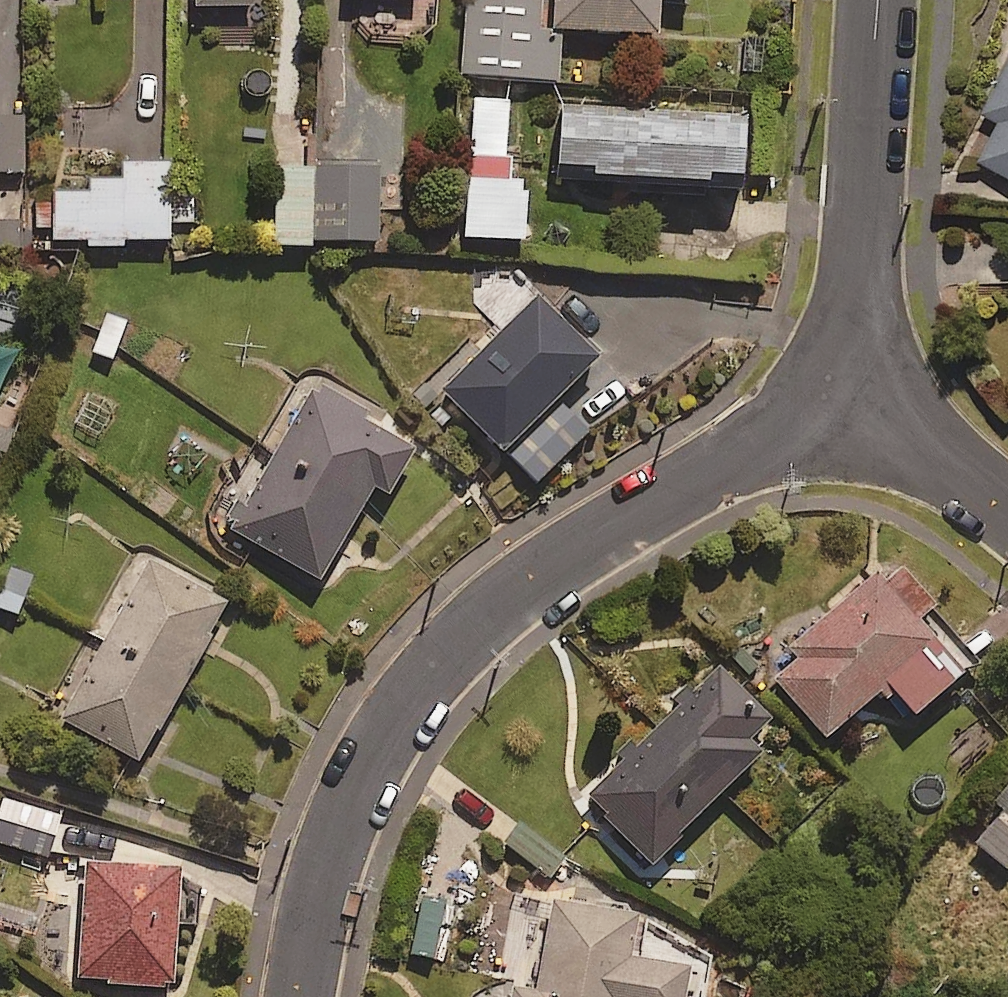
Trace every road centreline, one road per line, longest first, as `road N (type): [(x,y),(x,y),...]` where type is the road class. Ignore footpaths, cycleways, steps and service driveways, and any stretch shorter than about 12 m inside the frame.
road 1 (residential): [(301,996),(326,871),(367,770),(417,688),(471,626),(605,528),(802,417),(834,385)]
road 2 (residential): [(834,385),(853,316),(875,0)]
road 3 (residential): [(1007,508),(901,424),(834,385)]

